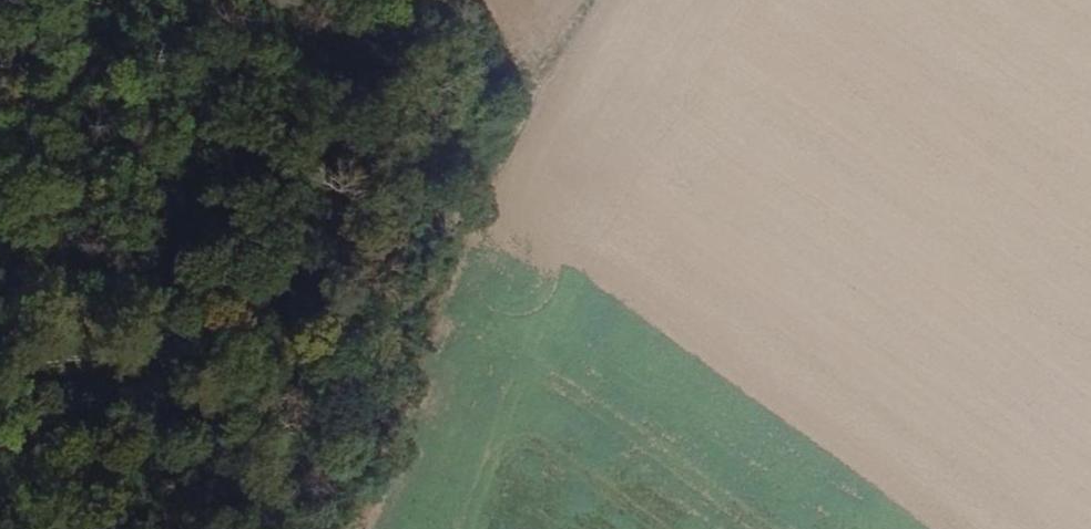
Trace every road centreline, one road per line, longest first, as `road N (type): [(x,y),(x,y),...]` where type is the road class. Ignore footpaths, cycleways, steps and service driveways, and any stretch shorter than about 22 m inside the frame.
road 1 (track): [(353,528),(549,57),(590,0)]

